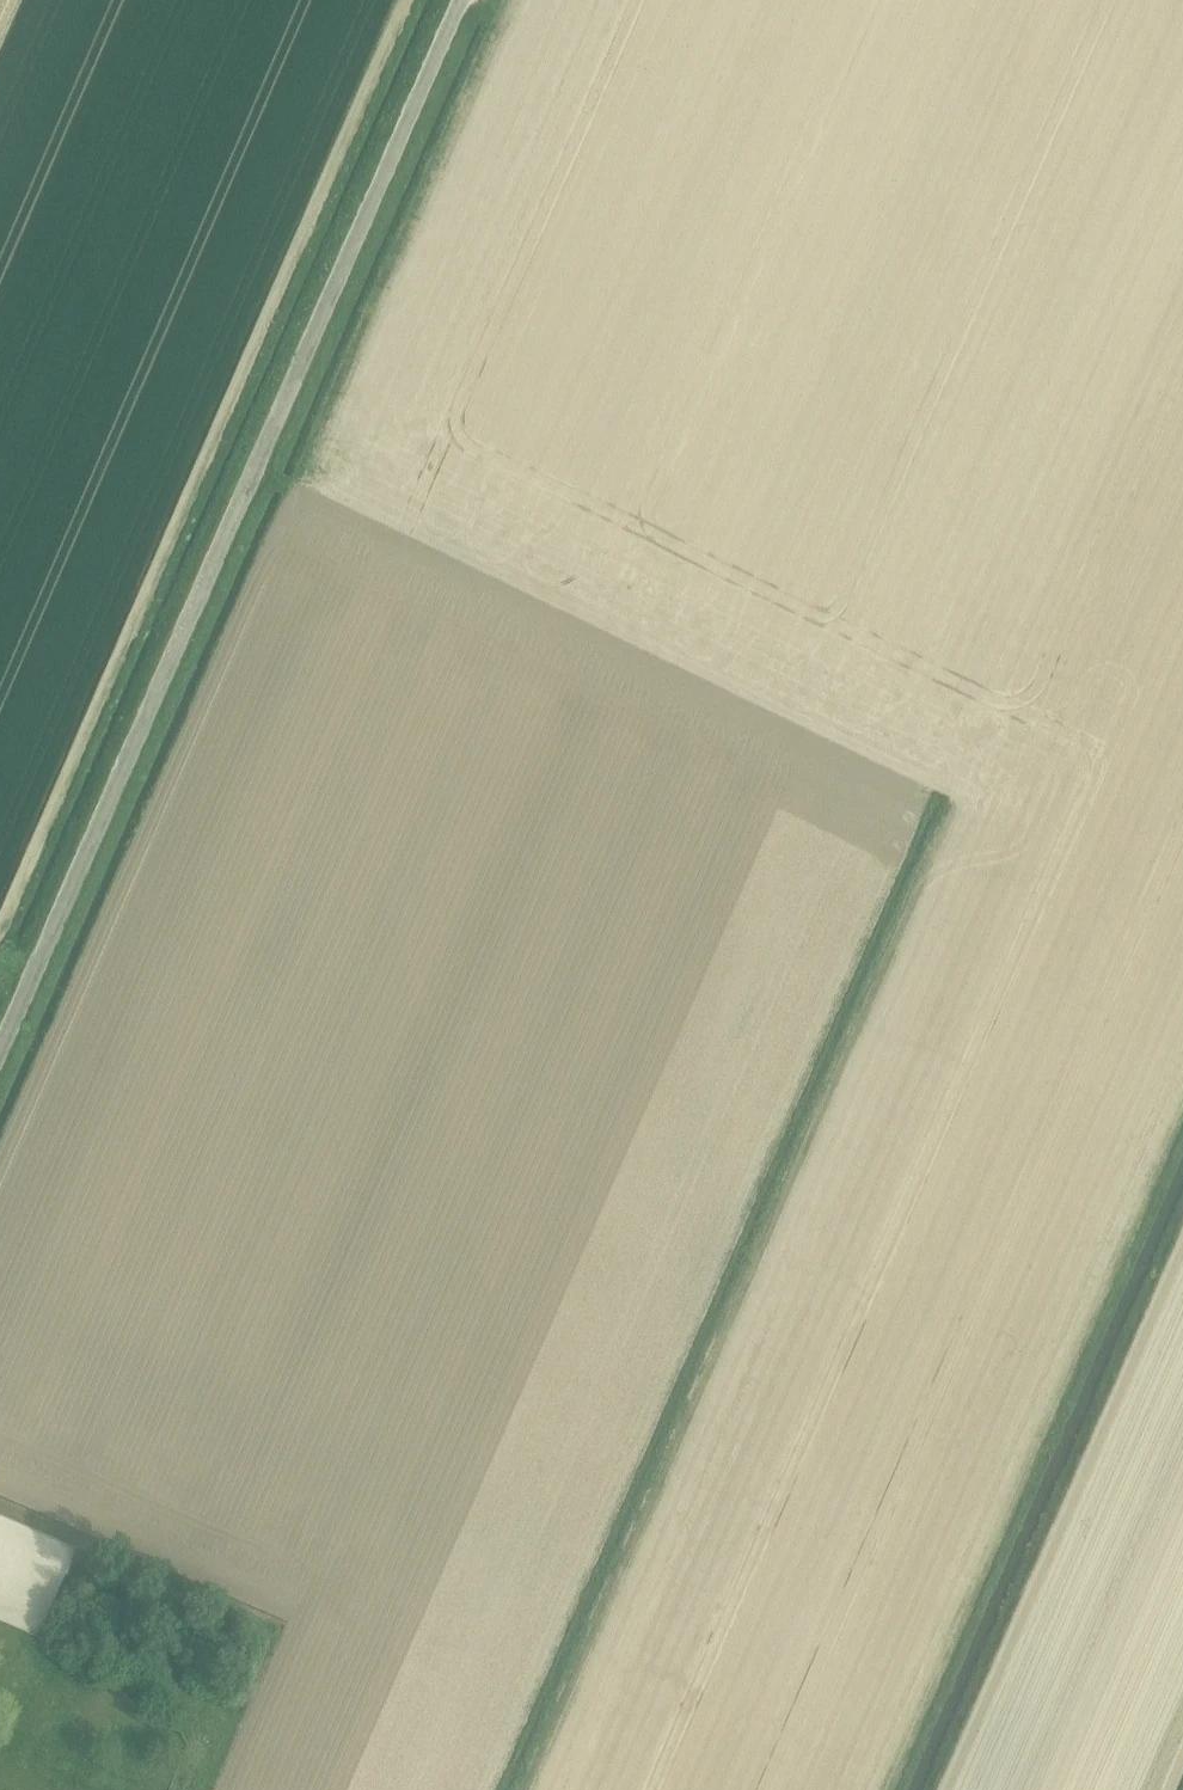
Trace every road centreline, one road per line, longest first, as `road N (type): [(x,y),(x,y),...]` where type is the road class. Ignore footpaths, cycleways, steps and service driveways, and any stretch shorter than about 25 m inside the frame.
road 1 (unclassified): [(0,1052),(460,0)]
road 2 (track): [(936,781),(492,1789)]

